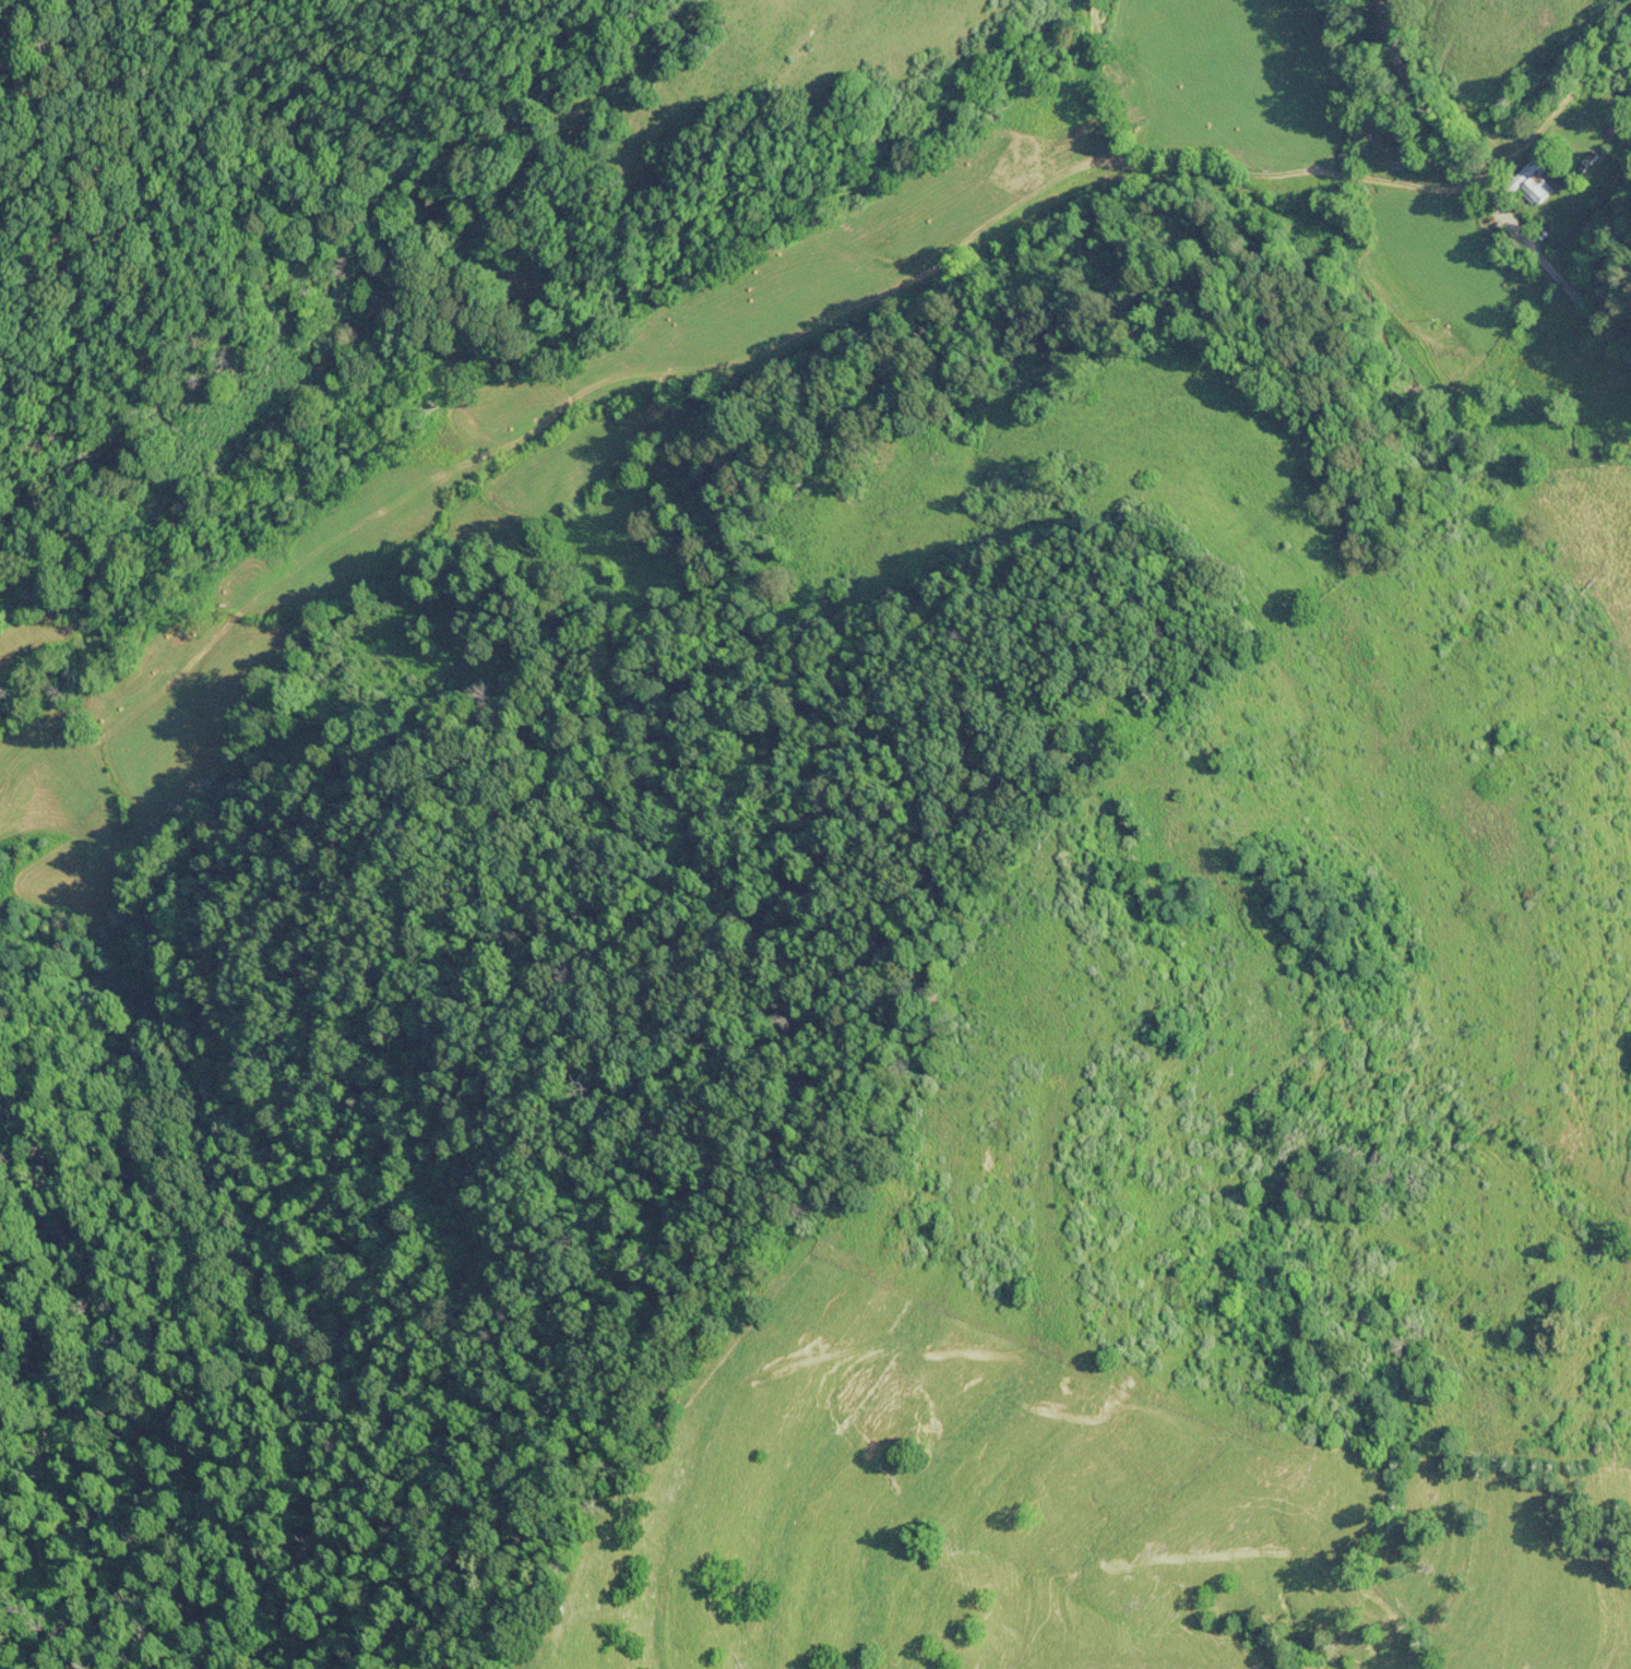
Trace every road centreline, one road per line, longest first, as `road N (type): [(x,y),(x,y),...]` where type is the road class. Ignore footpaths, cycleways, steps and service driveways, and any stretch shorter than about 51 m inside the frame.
road 1 (residential): [(480,375),(945,147),(1065,135),(1209,182),(1465,177)]
road 2 (residential): [(1630,375),(1465,177),(1404,0)]

